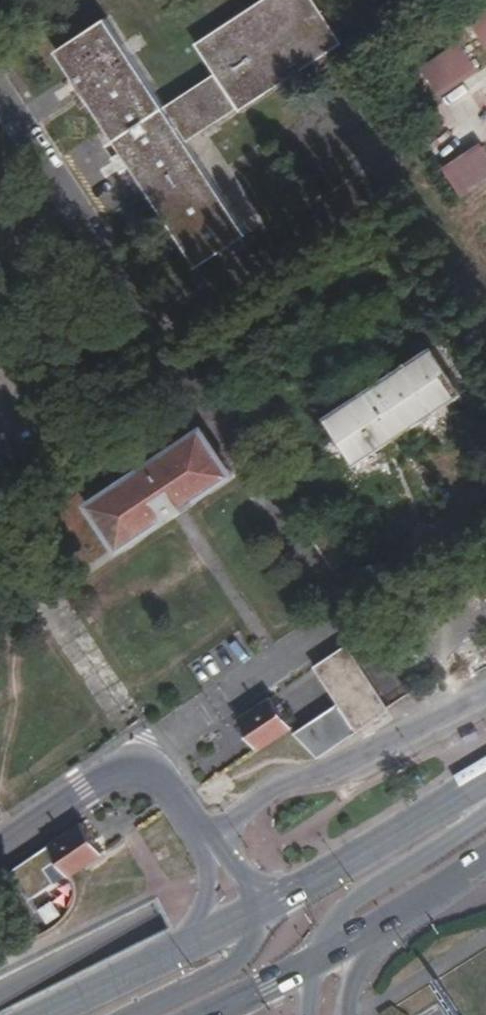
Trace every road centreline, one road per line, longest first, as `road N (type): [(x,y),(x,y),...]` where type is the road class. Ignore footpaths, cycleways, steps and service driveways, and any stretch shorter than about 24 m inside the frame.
road 1 (secondary): [(485,794),(46,1014)]
road 2 (secondary): [(213,1014),(387,928),(485,863)]

